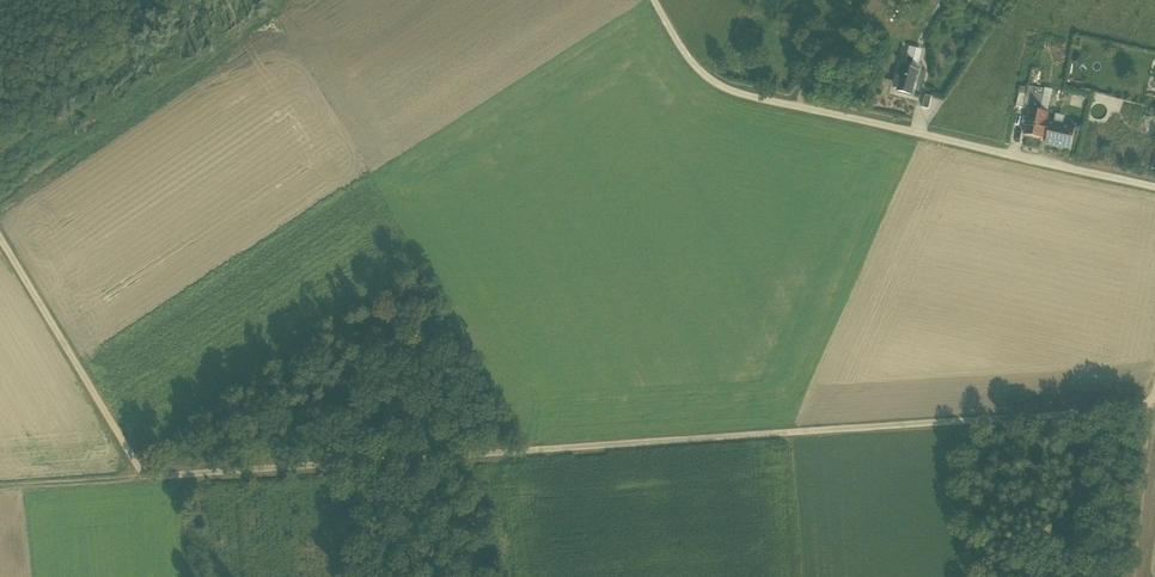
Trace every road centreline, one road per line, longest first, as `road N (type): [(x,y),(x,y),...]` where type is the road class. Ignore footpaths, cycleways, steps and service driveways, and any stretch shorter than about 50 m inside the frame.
road 1 (track): [(1151,412),(149,477),(0,240)]
road 2 (unclassified): [(1154,181),(699,83),(651,0)]
road 3 (track): [(149,477),(0,488)]

